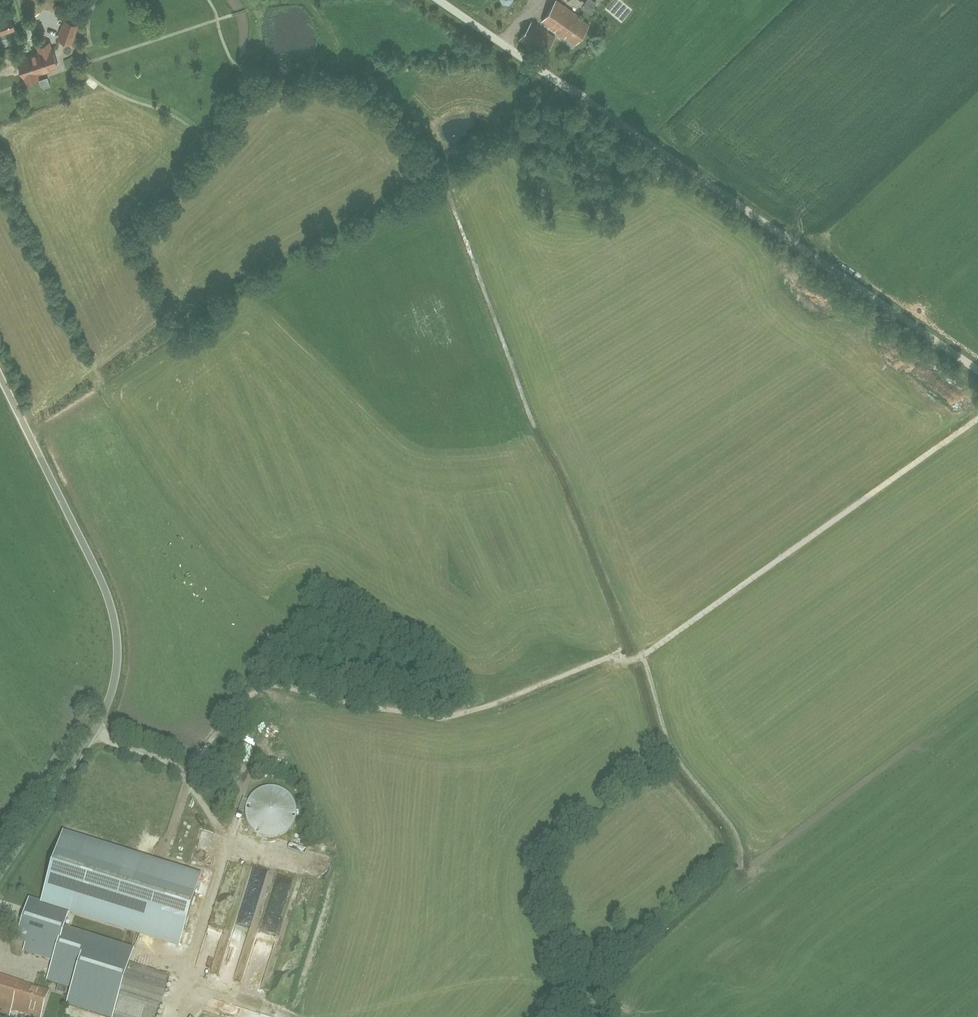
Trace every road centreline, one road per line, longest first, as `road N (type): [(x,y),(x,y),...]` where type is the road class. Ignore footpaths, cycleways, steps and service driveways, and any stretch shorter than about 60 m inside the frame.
road 1 (unclassified): [(977,363),(442,0)]
road 2 (unclassified): [(0,875),(93,733),(116,653),(108,599),(0,379)]

